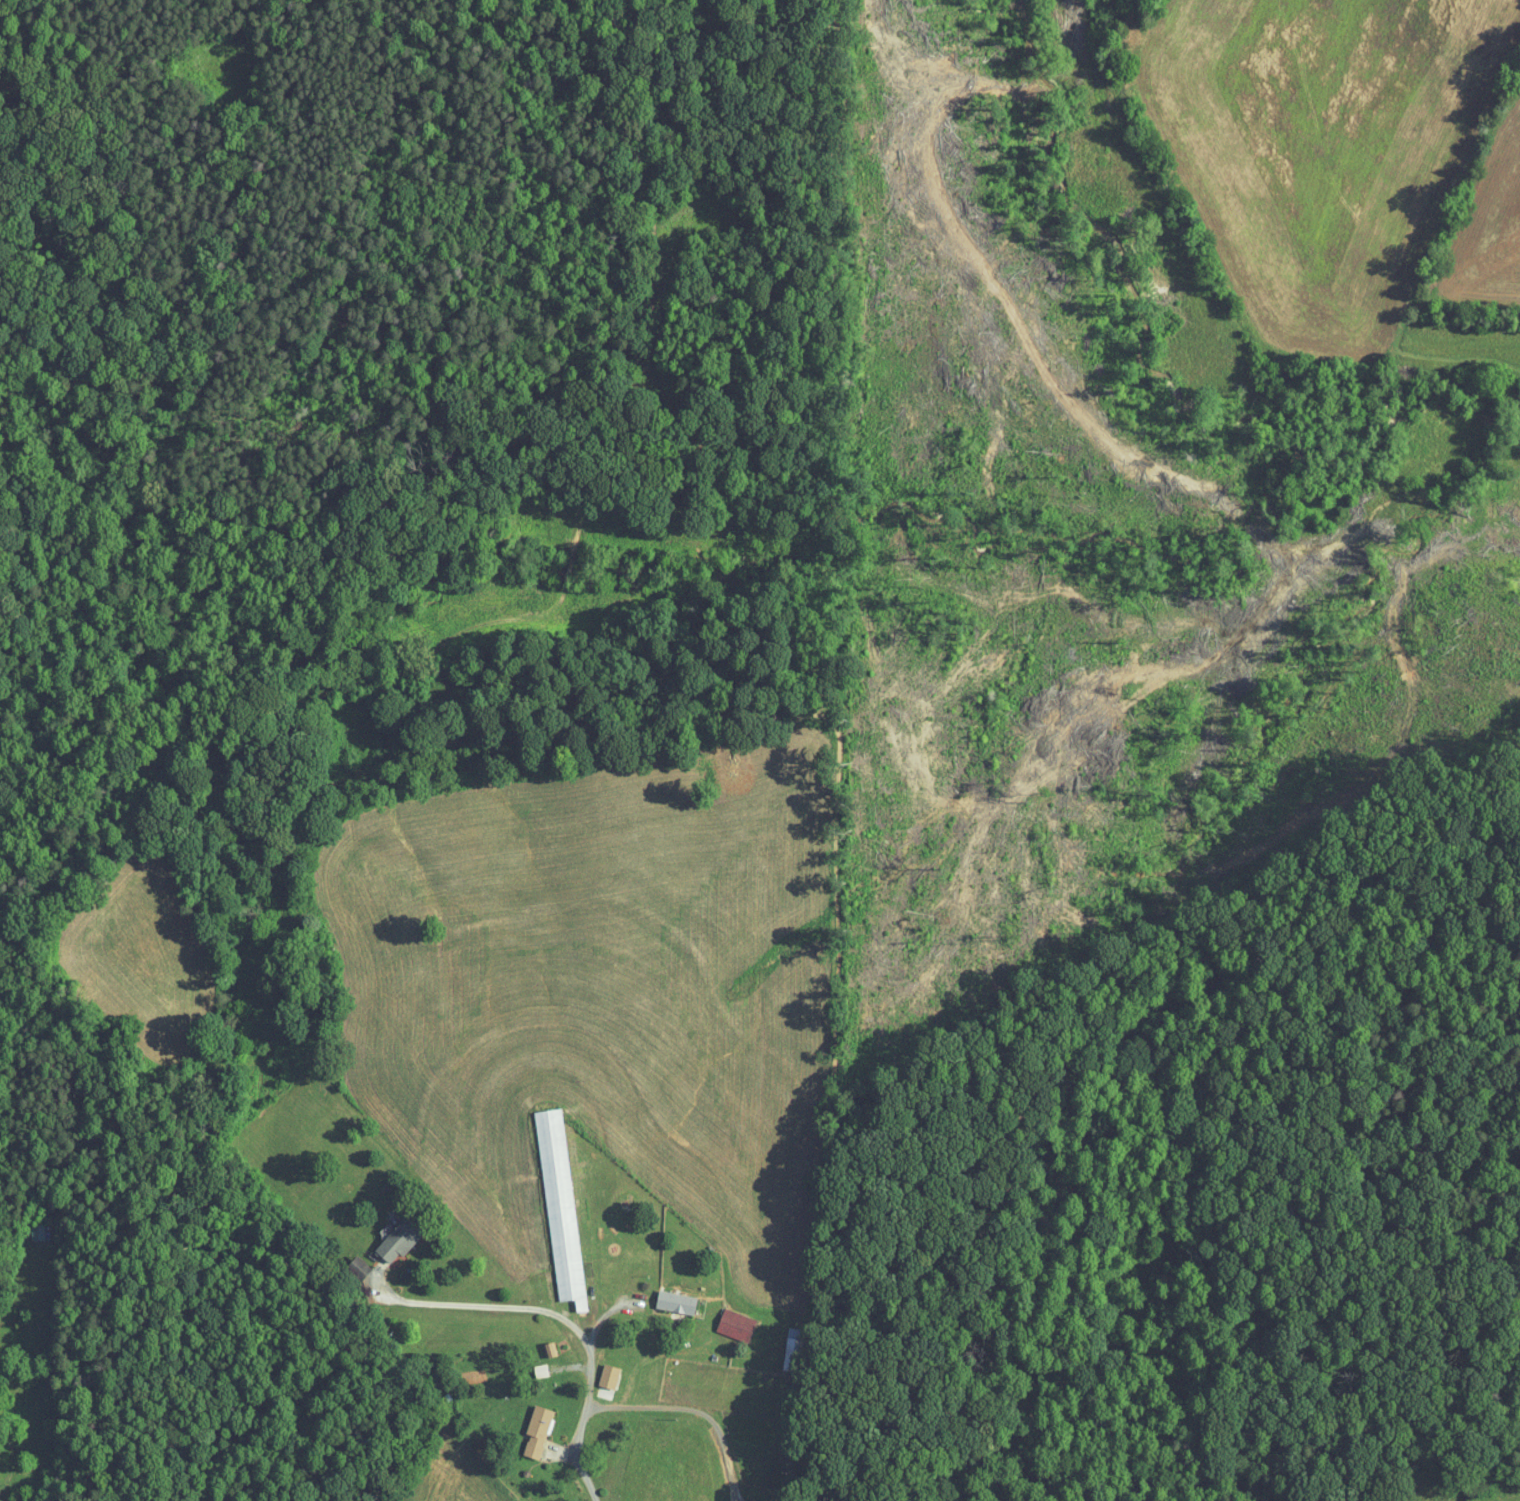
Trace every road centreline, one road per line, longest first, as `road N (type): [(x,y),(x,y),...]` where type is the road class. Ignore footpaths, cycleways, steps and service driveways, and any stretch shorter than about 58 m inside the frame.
road 1 (residential): [(597,1500),(577,1463),(577,1435),(589,1409),(624,1406),(708,1419),(726,1453),(734,1500)]

